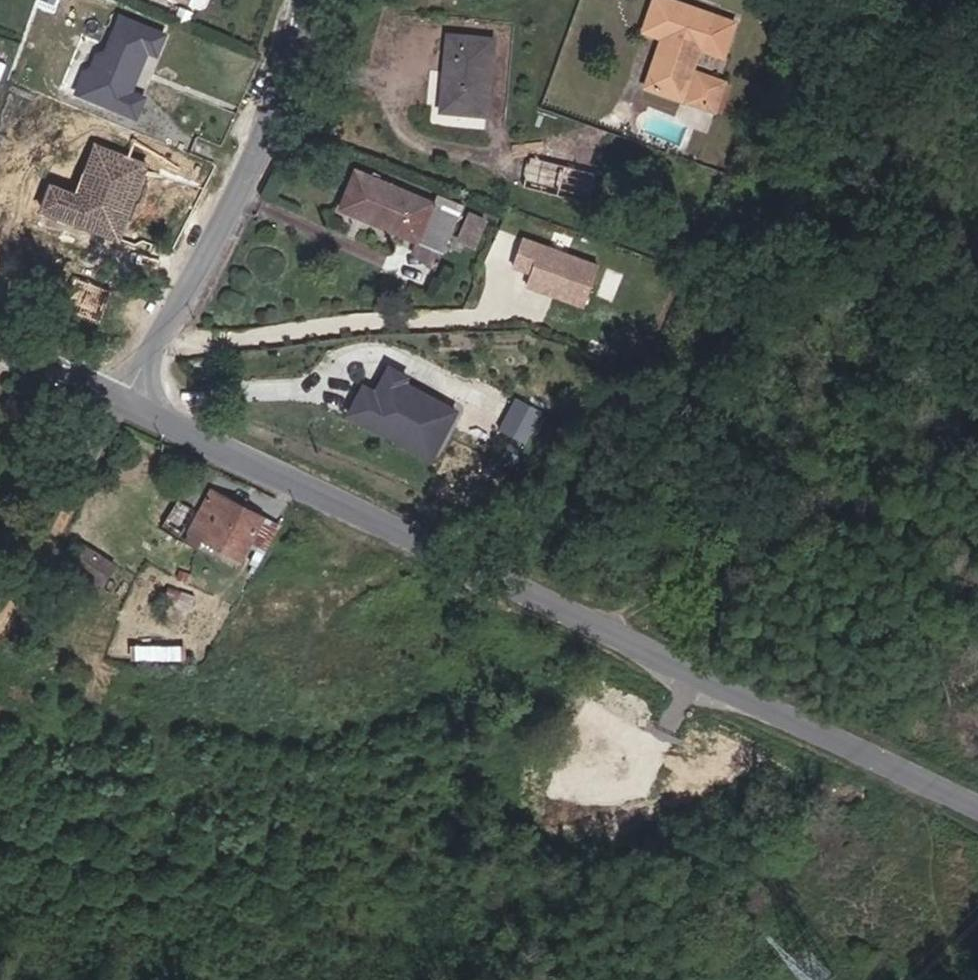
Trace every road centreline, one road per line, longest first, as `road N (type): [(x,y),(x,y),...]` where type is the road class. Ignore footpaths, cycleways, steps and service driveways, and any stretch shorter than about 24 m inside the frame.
road 1 (tertiary): [(128,403),(977,805)]
road 2 (track): [(578,615),(833,506),(977,405)]
road 3 (tertiary): [(307,0),(271,135),(128,403)]
road 4 (tertiary): [(0,340),(128,403)]

